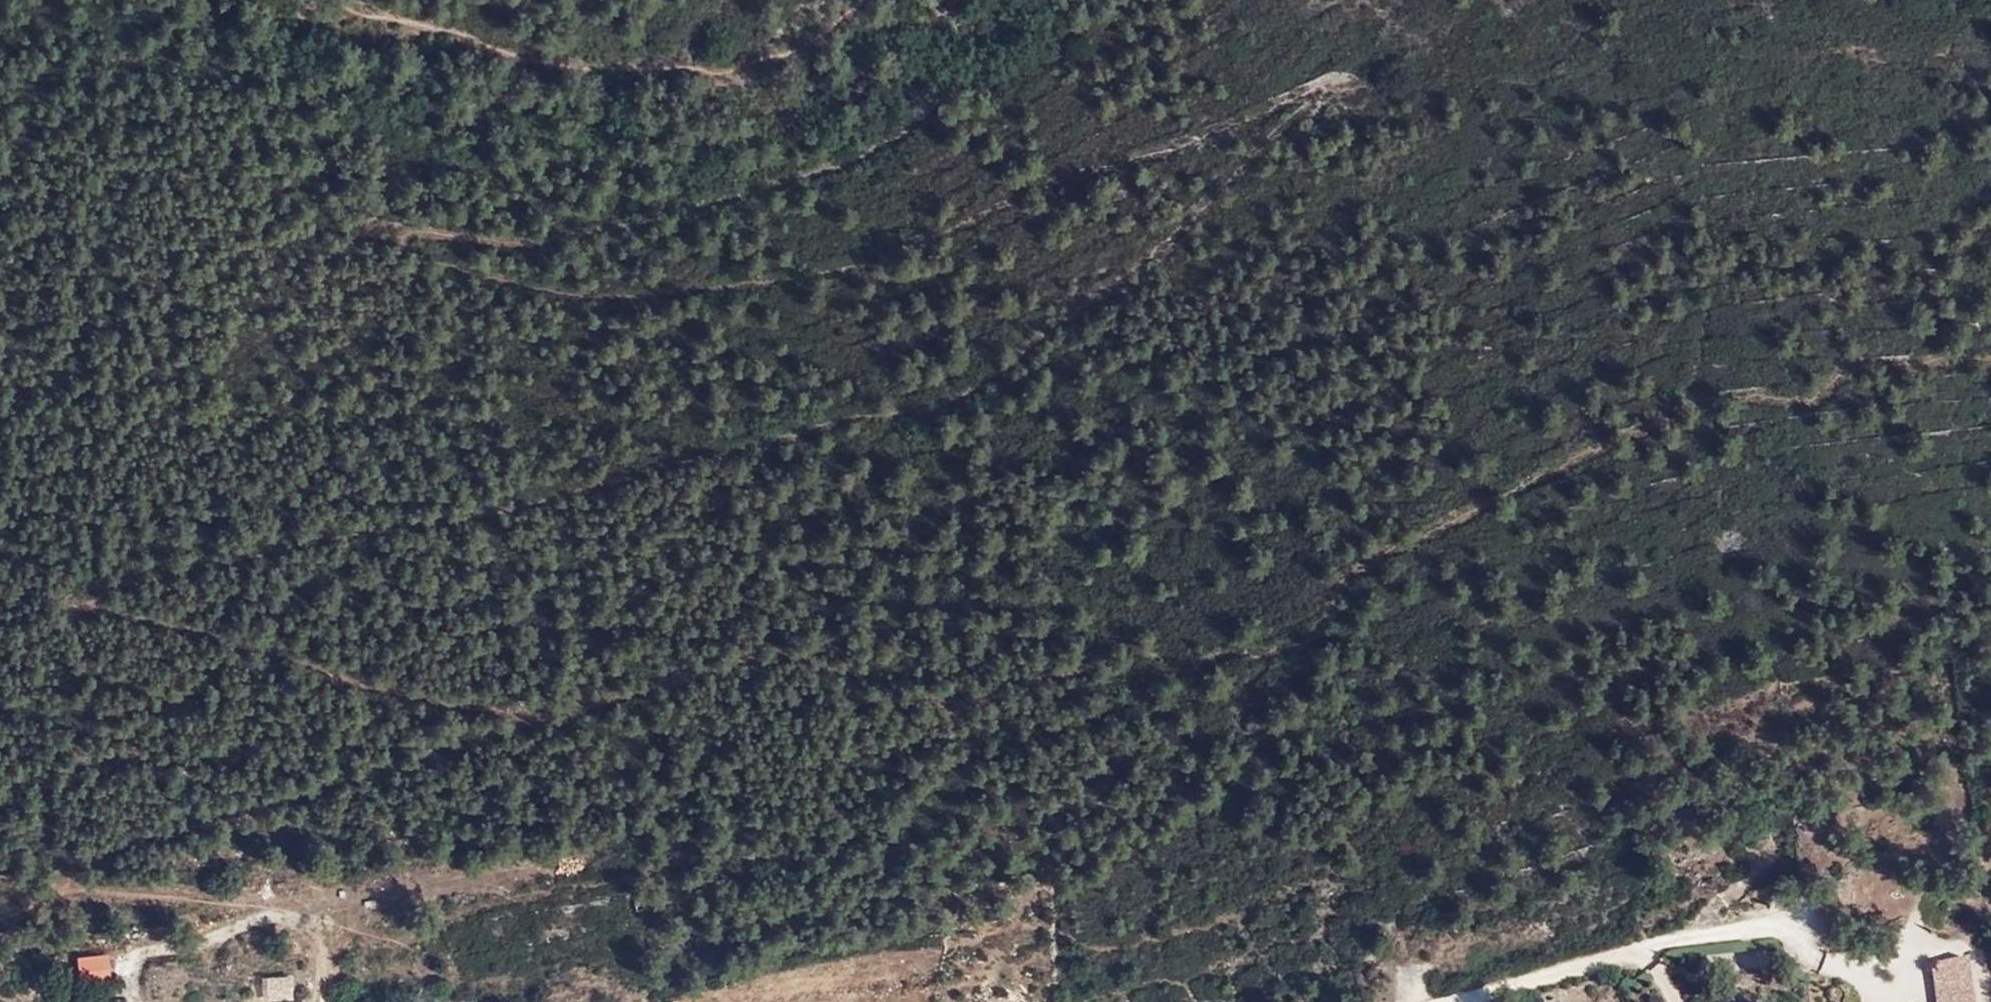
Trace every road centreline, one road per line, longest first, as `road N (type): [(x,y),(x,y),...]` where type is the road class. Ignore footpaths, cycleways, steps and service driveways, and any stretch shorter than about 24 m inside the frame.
road 1 (track): [(325,0),(571,69),(725,71),(823,34),(860,0)]
road 2 (unclassified): [(1458,1001),(1689,934),(1817,916)]

